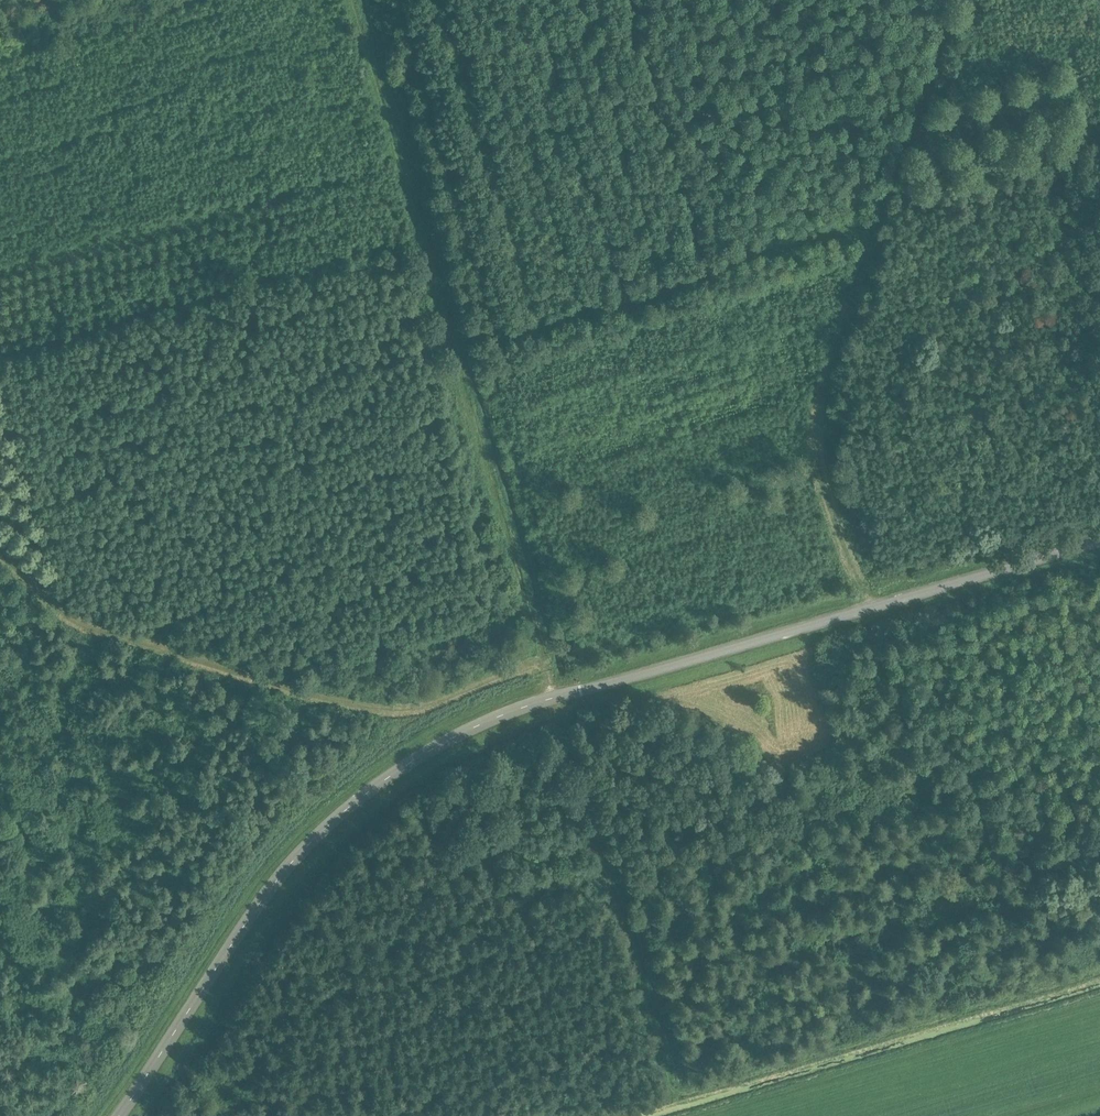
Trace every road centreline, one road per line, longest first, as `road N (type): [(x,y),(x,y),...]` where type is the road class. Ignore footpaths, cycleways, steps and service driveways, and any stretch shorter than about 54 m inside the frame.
road 1 (unclassified): [(120,1115),(282,876),(335,821),(458,734),(553,698),(1099,544)]
road 2 (track): [(353,0),(671,1091)]
road 3 (track): [(944,0),(934,56),(818,399),(817,437),(867,610)]

